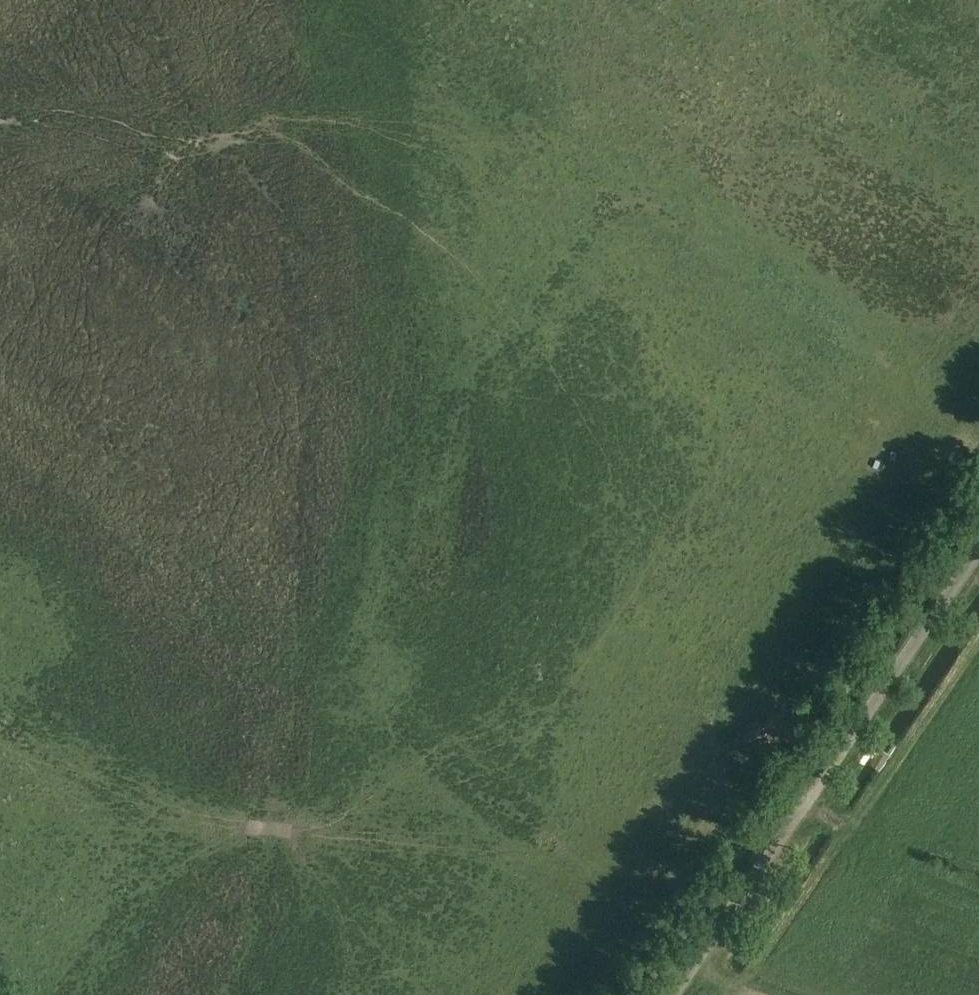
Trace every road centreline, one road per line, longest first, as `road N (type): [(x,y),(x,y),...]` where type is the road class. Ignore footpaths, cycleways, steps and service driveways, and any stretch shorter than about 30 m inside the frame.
road 1 (unclassified): [(673,994),(978,550)]

